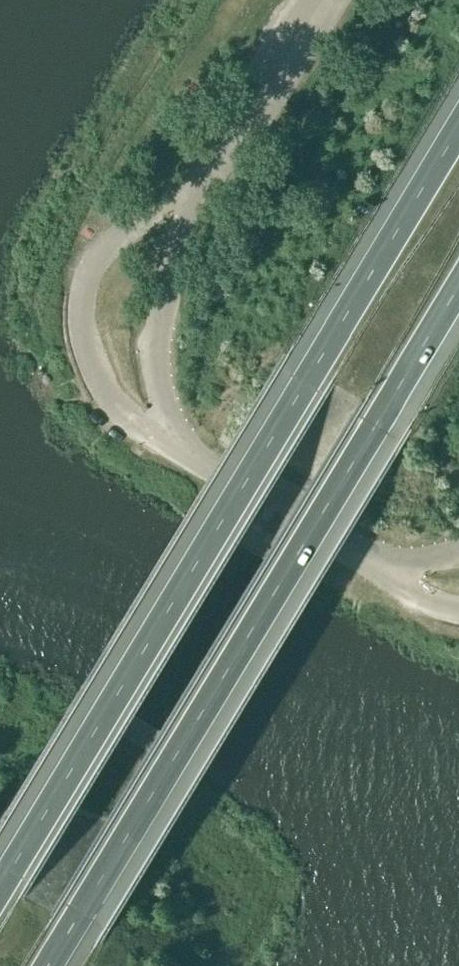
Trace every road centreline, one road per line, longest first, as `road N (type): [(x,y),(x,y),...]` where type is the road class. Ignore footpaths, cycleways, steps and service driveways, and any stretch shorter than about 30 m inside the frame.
road 1 (motorway): [(458,127),(0,885)]
road 2 (motorway): [(47,965),(458,285)]

